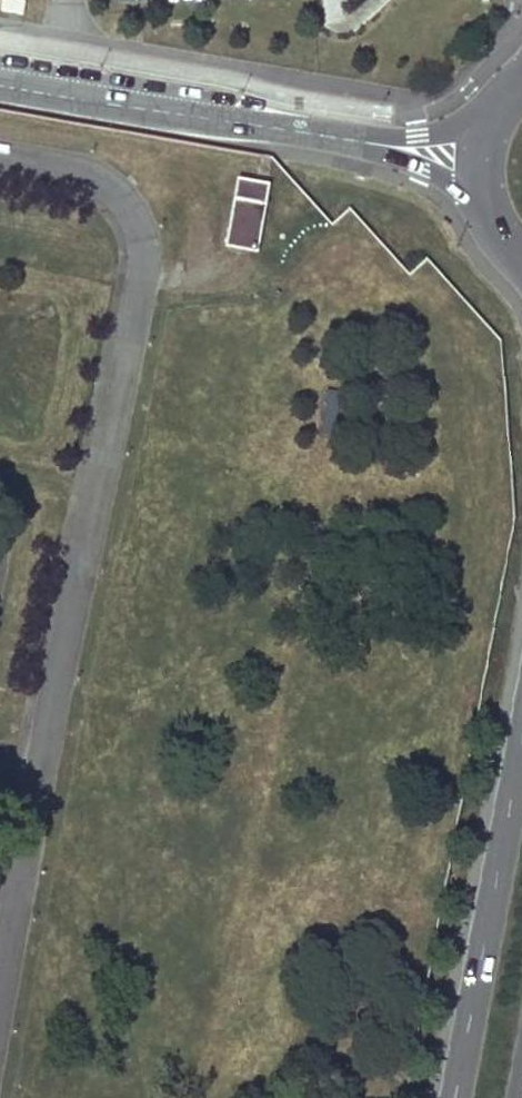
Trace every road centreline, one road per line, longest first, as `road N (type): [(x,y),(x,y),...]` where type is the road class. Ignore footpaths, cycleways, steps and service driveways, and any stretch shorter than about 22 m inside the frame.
road 1 (primary): [(521,735),(453,1097)]
road 2 (tertiary): [(355,142),(0,86)]
road 3 (tertiary): [(355,142),(422,168),(482,208)]
road 4 (tertiary): [(491,106),(422,137),(355,142)]

